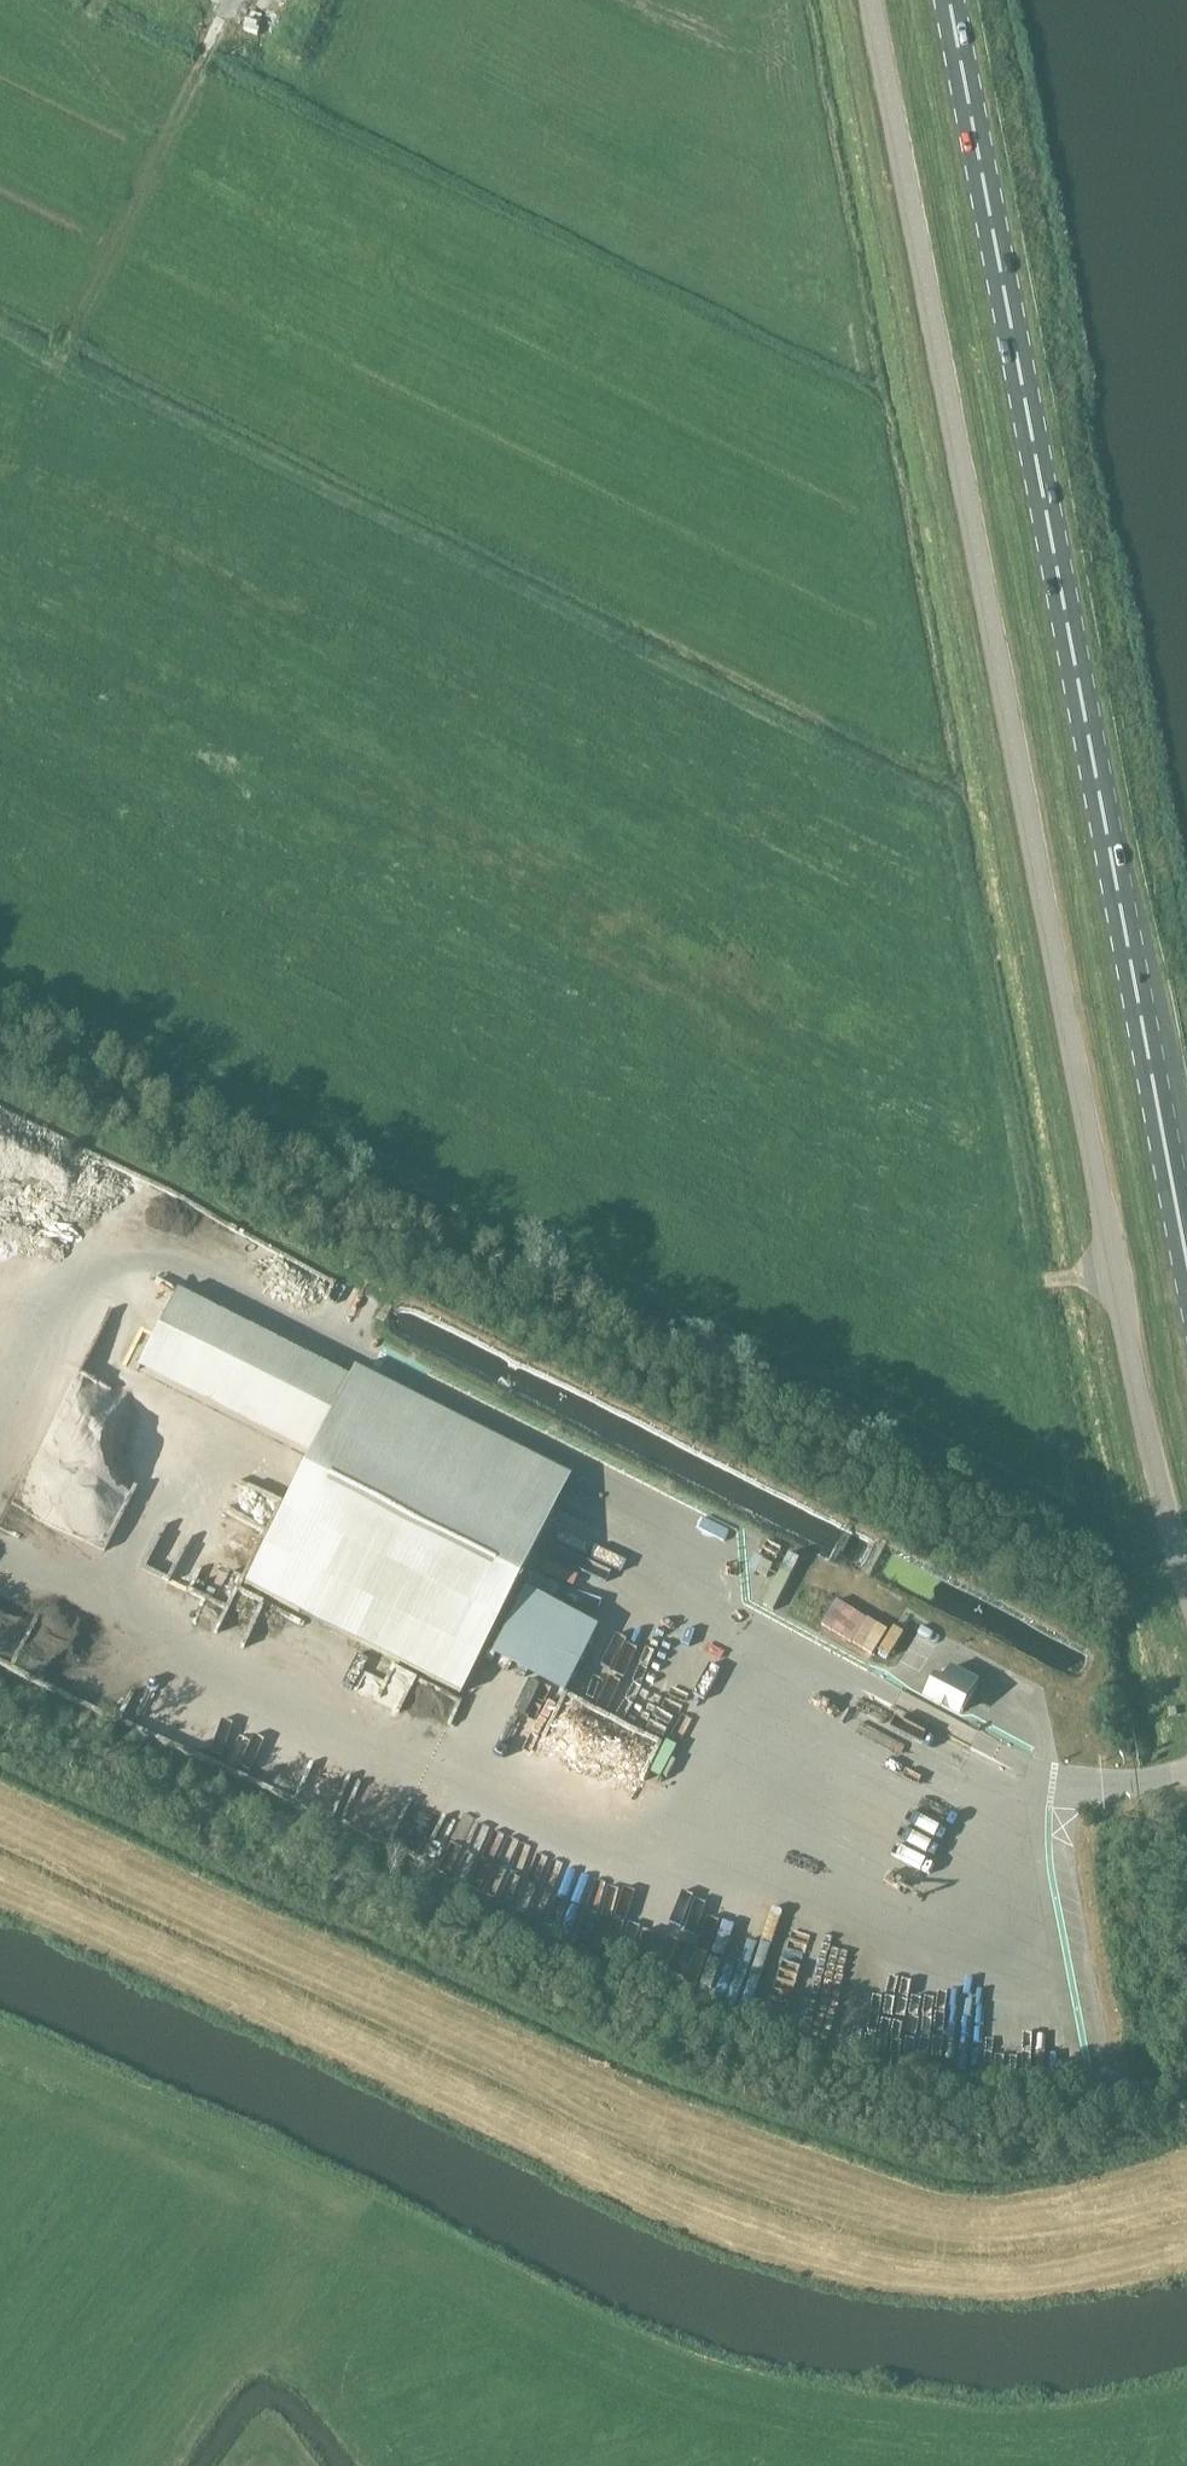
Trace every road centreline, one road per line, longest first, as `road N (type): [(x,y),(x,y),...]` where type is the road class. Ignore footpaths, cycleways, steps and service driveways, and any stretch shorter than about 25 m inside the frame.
road 1 (unclassified): [(1186,1581),(1138,1395),(870,0)]
road 2 (primary): [(1186,1264),(949,0)]

